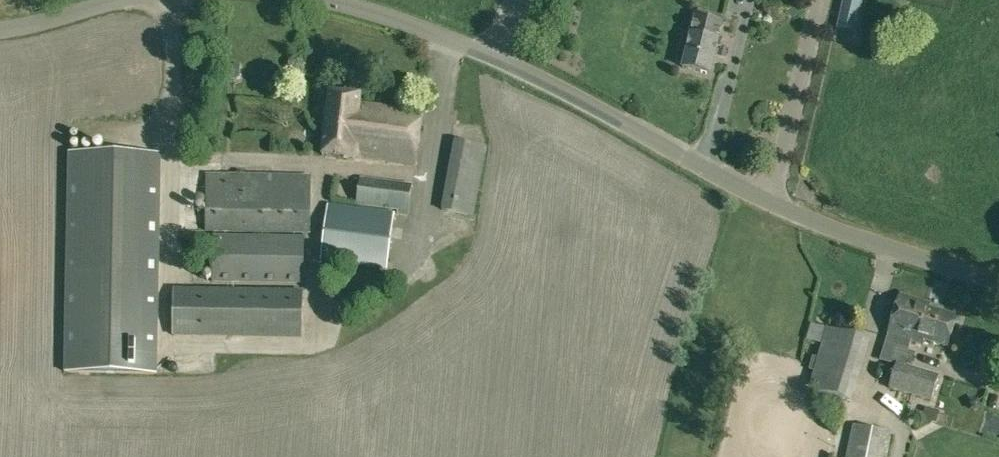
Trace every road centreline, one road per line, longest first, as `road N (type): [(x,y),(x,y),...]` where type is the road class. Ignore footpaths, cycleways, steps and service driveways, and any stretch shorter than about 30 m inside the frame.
road 1 (unclassified): [(998,286),(798,214),(721,181),(595,101),(331,0)]

